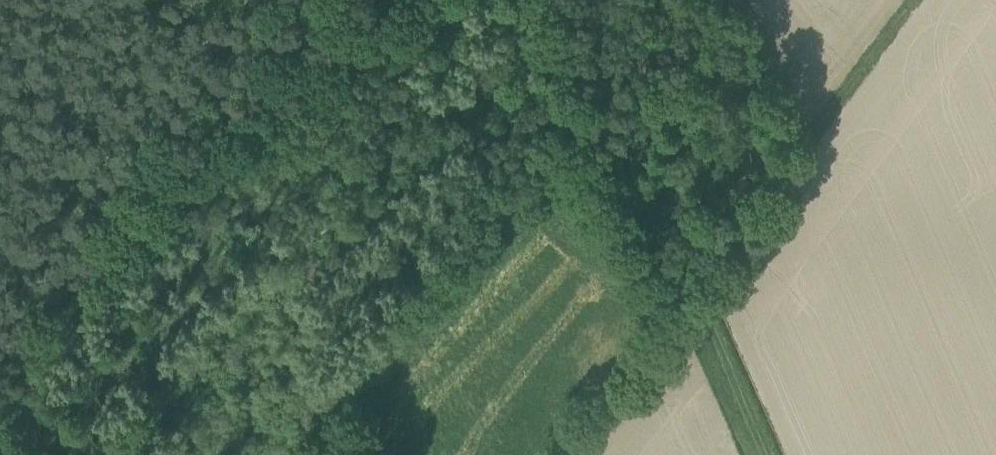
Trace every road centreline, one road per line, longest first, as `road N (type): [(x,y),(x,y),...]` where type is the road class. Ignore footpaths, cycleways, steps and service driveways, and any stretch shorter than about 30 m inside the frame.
road 1 (track): [(763,454),(689,286),(595,135)]

